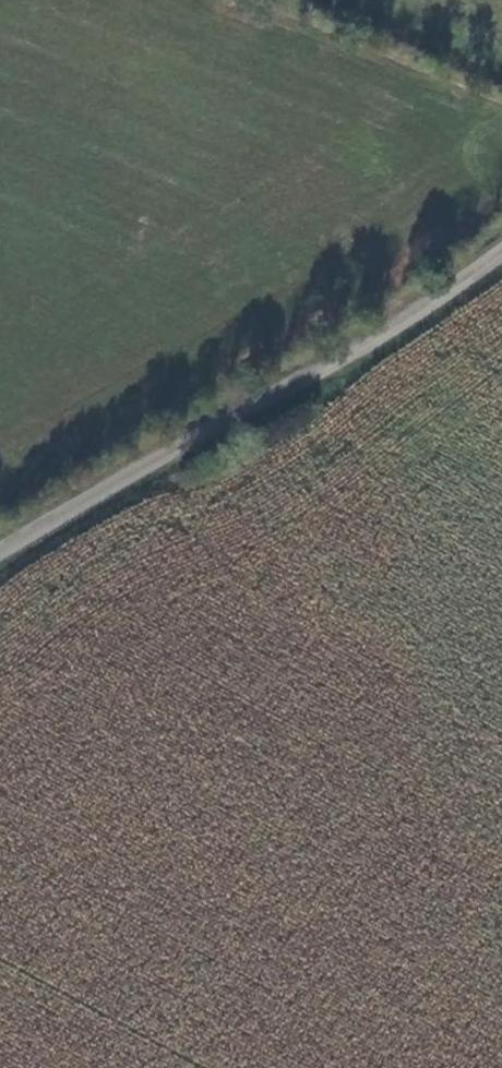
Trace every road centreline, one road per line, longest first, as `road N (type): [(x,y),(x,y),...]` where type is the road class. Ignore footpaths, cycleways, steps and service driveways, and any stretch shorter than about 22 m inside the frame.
road 1 (unclassified): [(501,249),(395,323),(0,552)]

